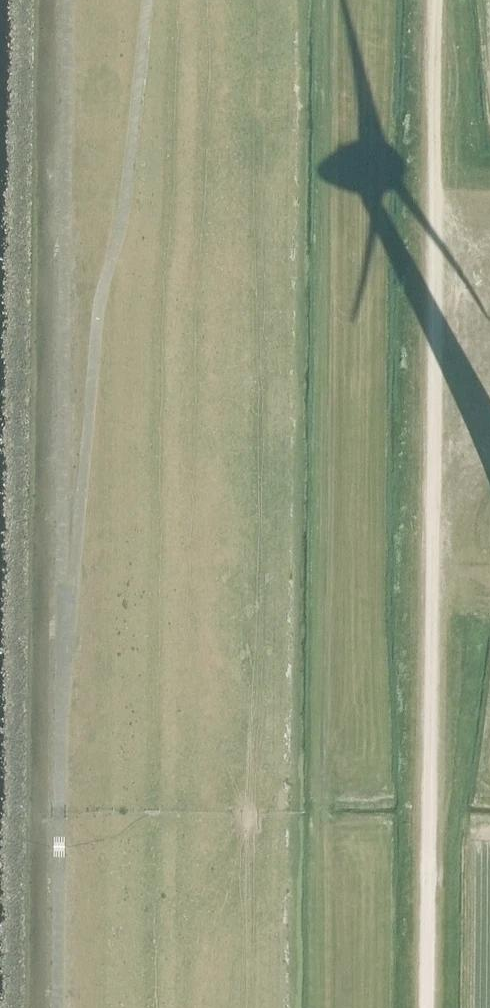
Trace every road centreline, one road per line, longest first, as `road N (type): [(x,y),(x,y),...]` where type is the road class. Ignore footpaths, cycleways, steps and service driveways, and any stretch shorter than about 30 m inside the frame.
road 1 (unclassified): [(60,641),(98,308),(123,216),(147,0)]
road 2 (unclassified): [(60,641),(67,0)]
road 3 (unclassified): [(57,1007),(60,641)]

